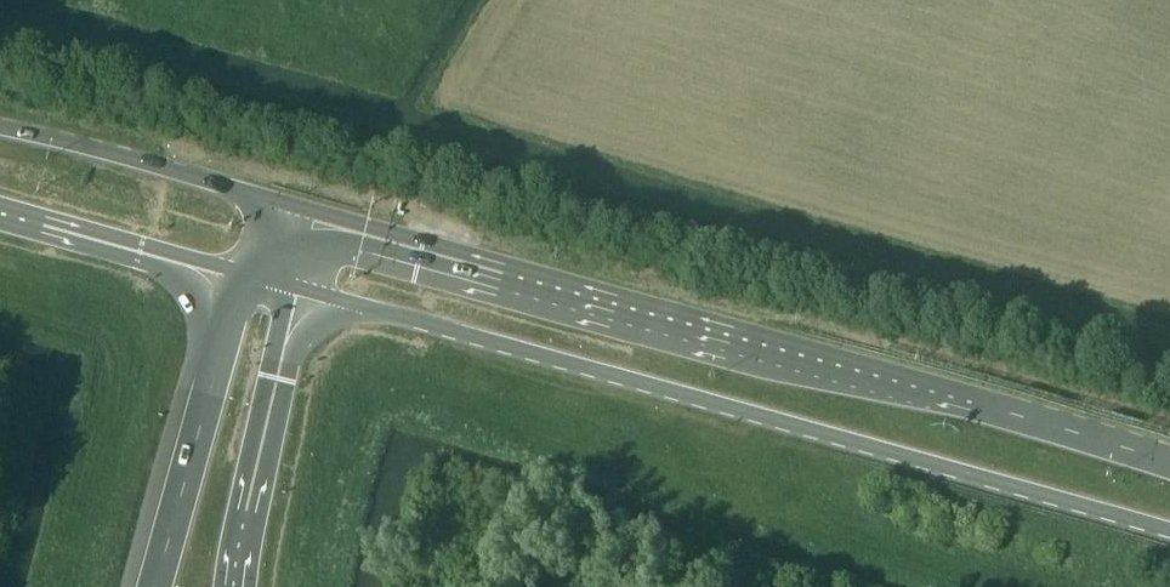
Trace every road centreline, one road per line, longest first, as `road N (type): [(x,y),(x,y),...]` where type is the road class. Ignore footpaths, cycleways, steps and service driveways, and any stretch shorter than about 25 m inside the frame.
road 1 (primary): [(1169,462),(297,207)]
road 2 (primary): [(297,288),(1169,529)]
road 3 (motorway): [(243,274),(154,586)]
road 4 (secondary): [(297,207),(0,127)]
road 5 (motorway): [(233,586),(297,288)]
road 6 (secondary): [(0,206),(243,274)]

